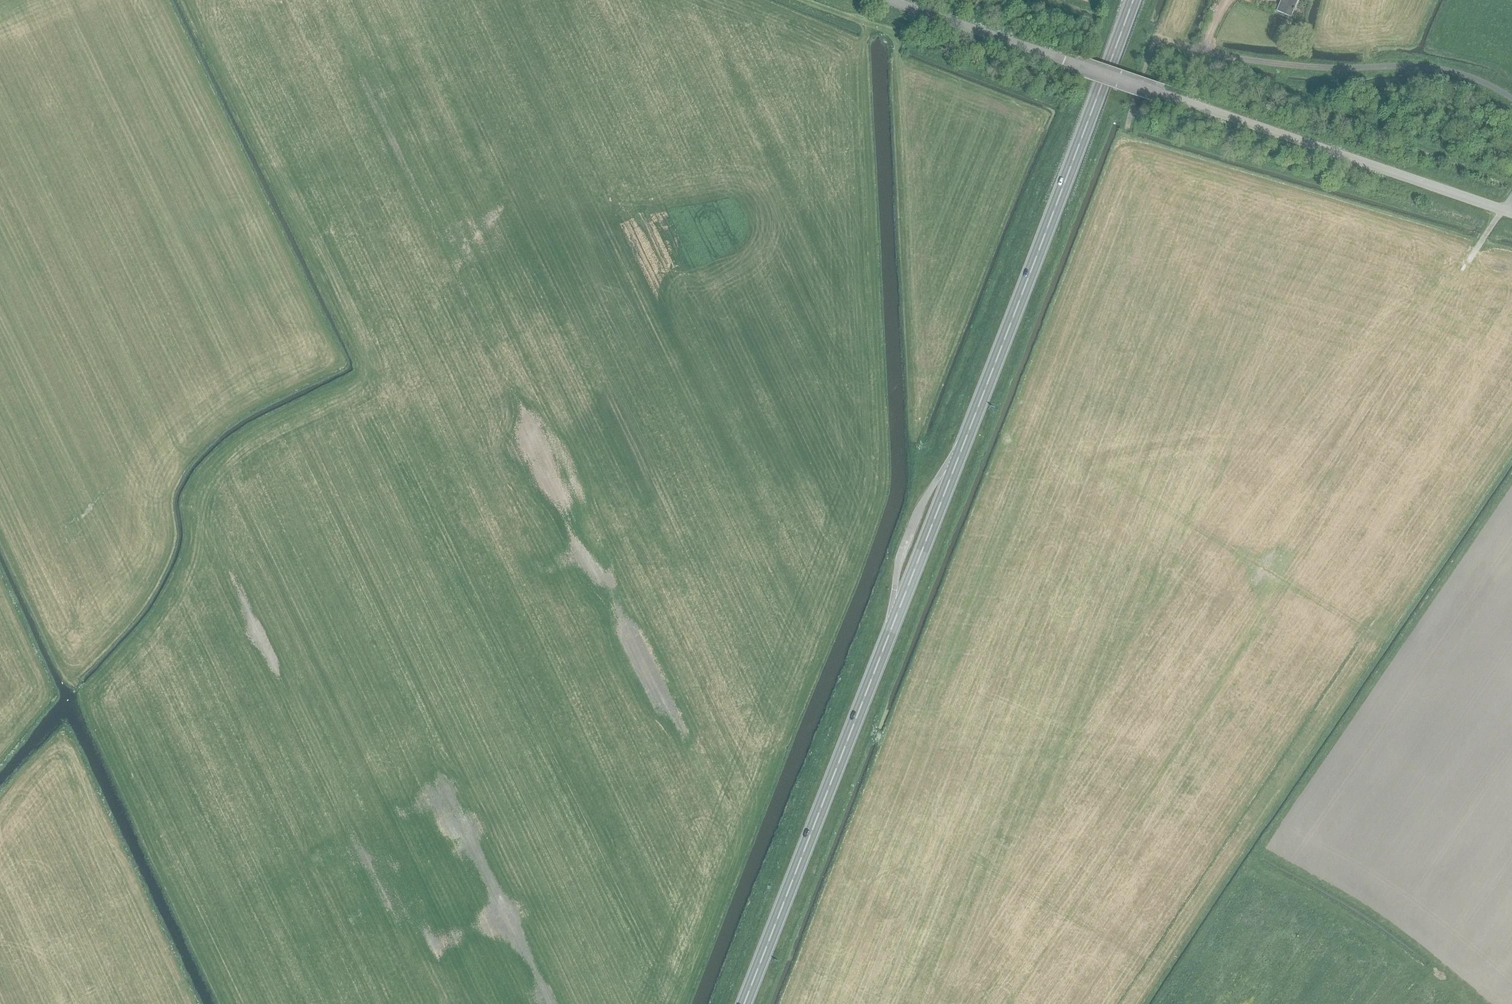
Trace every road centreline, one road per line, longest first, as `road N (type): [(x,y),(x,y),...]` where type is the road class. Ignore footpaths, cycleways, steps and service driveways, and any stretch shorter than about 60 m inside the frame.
road 1 (unclassified): [(1505,211),(889,0)]
road 2 (trunk): [(956,458),(1133,0)]
road 3 (trunk): [(742,1003),(892,623)]
road 4 (trunk): [(892,623),(956,458)]

